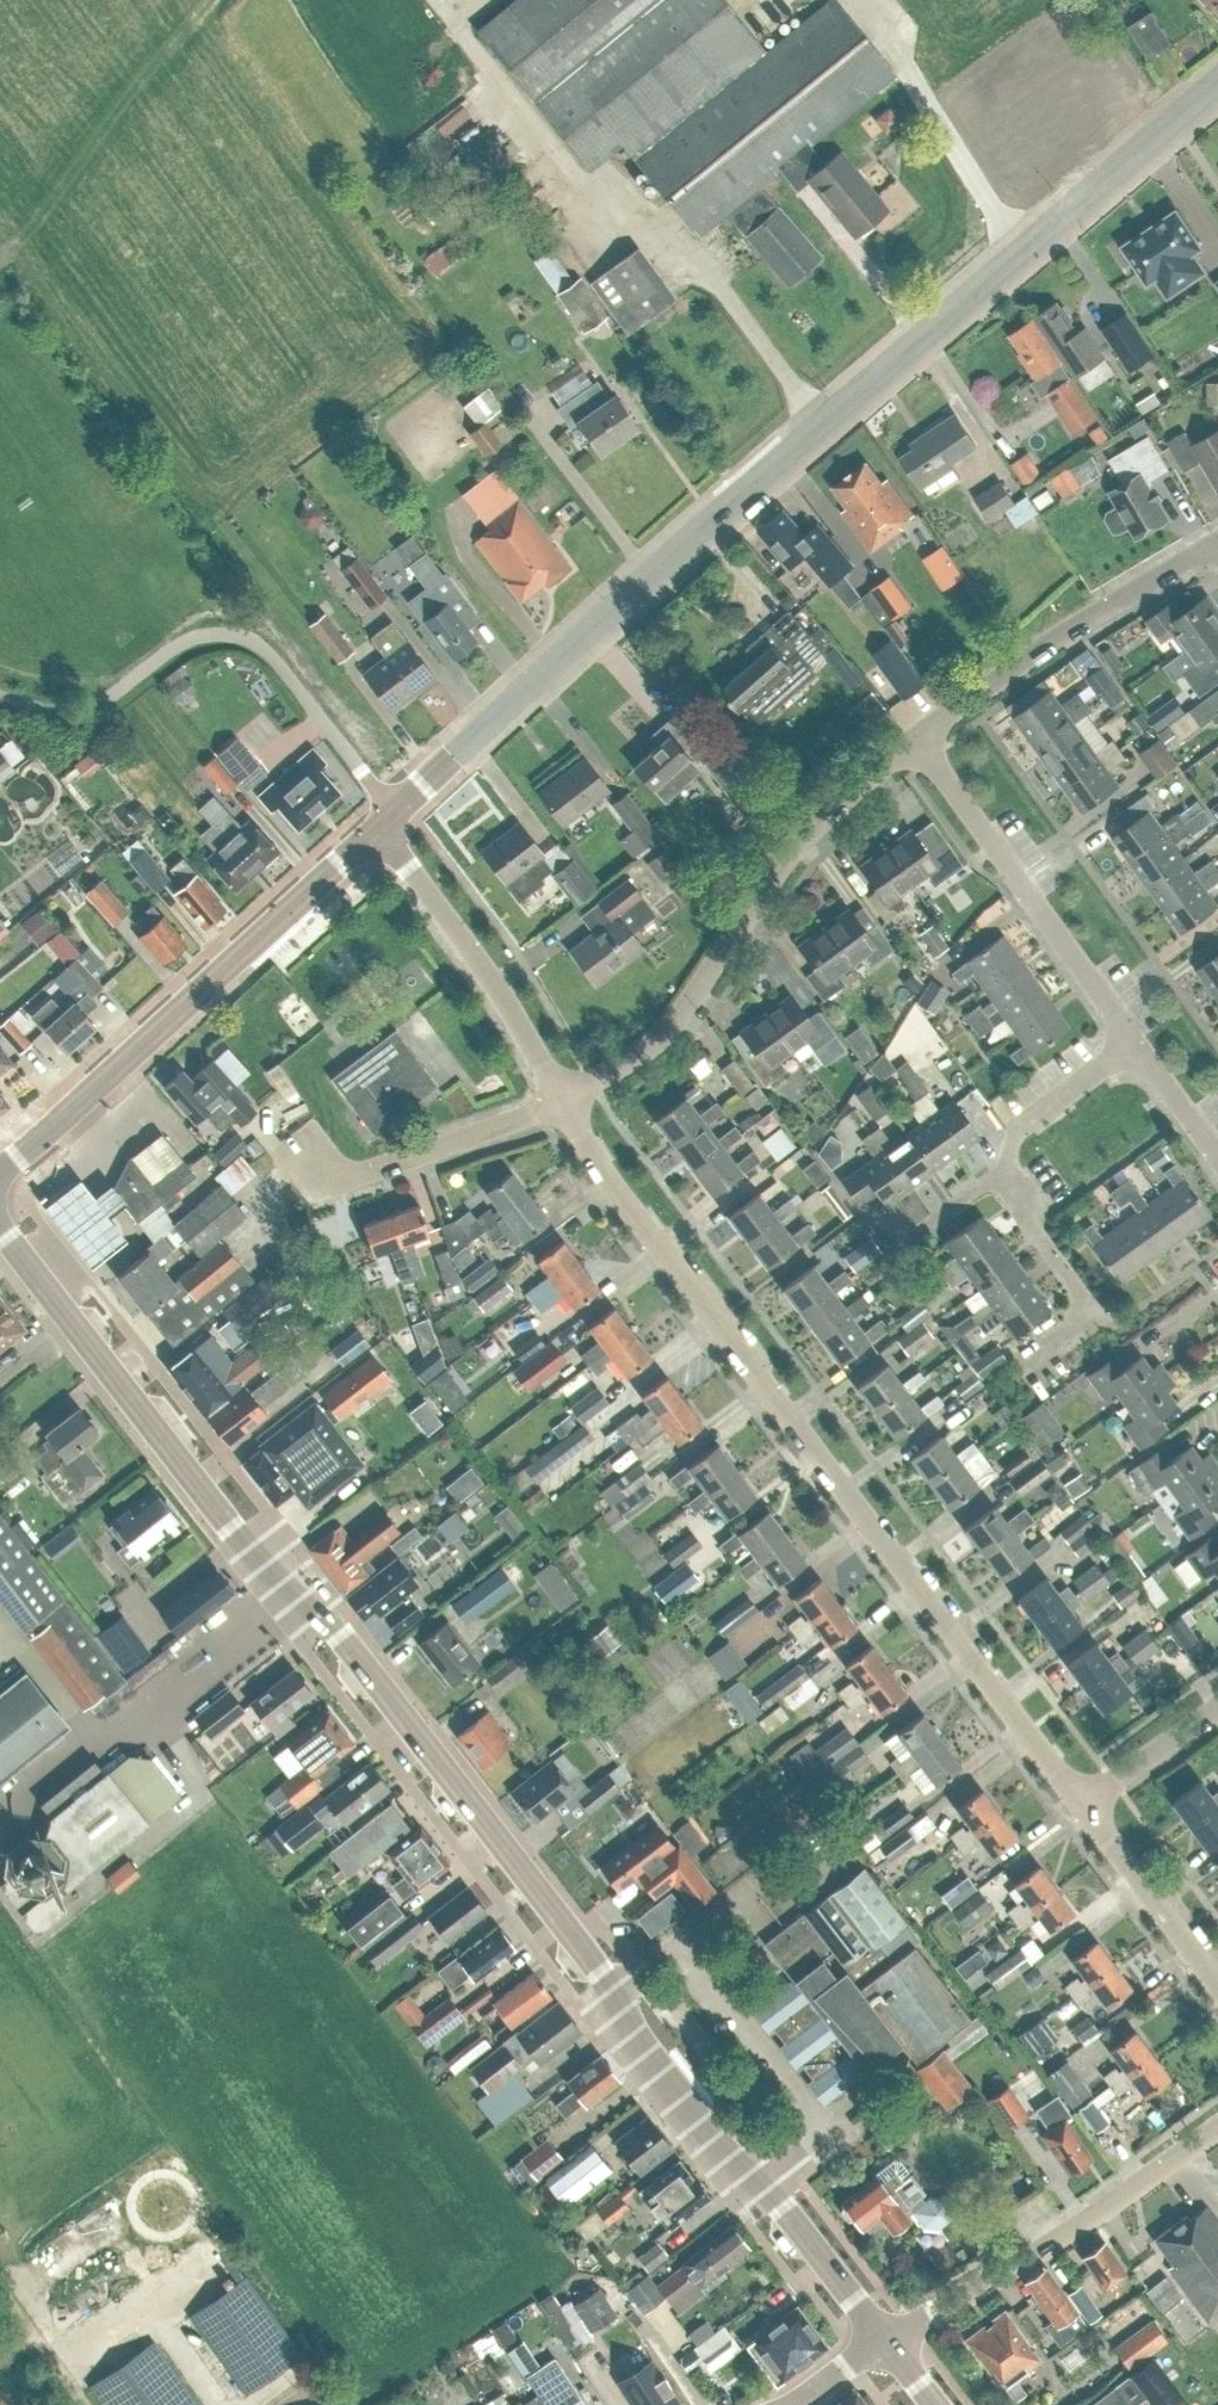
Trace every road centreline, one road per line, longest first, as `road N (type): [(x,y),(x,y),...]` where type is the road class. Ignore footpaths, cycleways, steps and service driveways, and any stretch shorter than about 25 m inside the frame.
road 1 (secondary): [(880,2343),(0,1216)]
road 2 (tertiary): [(372,827),(1217,80)]
road 3 (residential): [(1081,1804),(584,1142),(560,1098)]
road 4 (residential): [(560,1098),(665,1031),(795,842),(915,737)]
road 5 (tertiary): [(0,1169),(372,827)]
road 6 (unclassified): [(880,2343),(1093,2213),(1217,2125)]
road 7 (residential): [(1133,1042),(915,737)]
road 8 (residential): [(915,737),(1070,629),(1217,542)]
road 9 (residential): [(560,1098),(489,976),(372,827)]
road 10 (residential): [(304,1154),(327,1184),(560,1098)]
road 11 (residential): [(1018,1368),(1094,1314),(1023,1216),(1006,1165)]
road 12 (residential): [(1217,1986),(1081,1804)]
road 13 (residential): [(1006,1165),(1014,1130),(1133,1042)]
road 14 (residential): [(1081,1804),(1217,1705)]
road 15 (residential): [(890,1249),(1006,1165)]
road 16 (residential): [(1217,1157),(1133,1042)]

